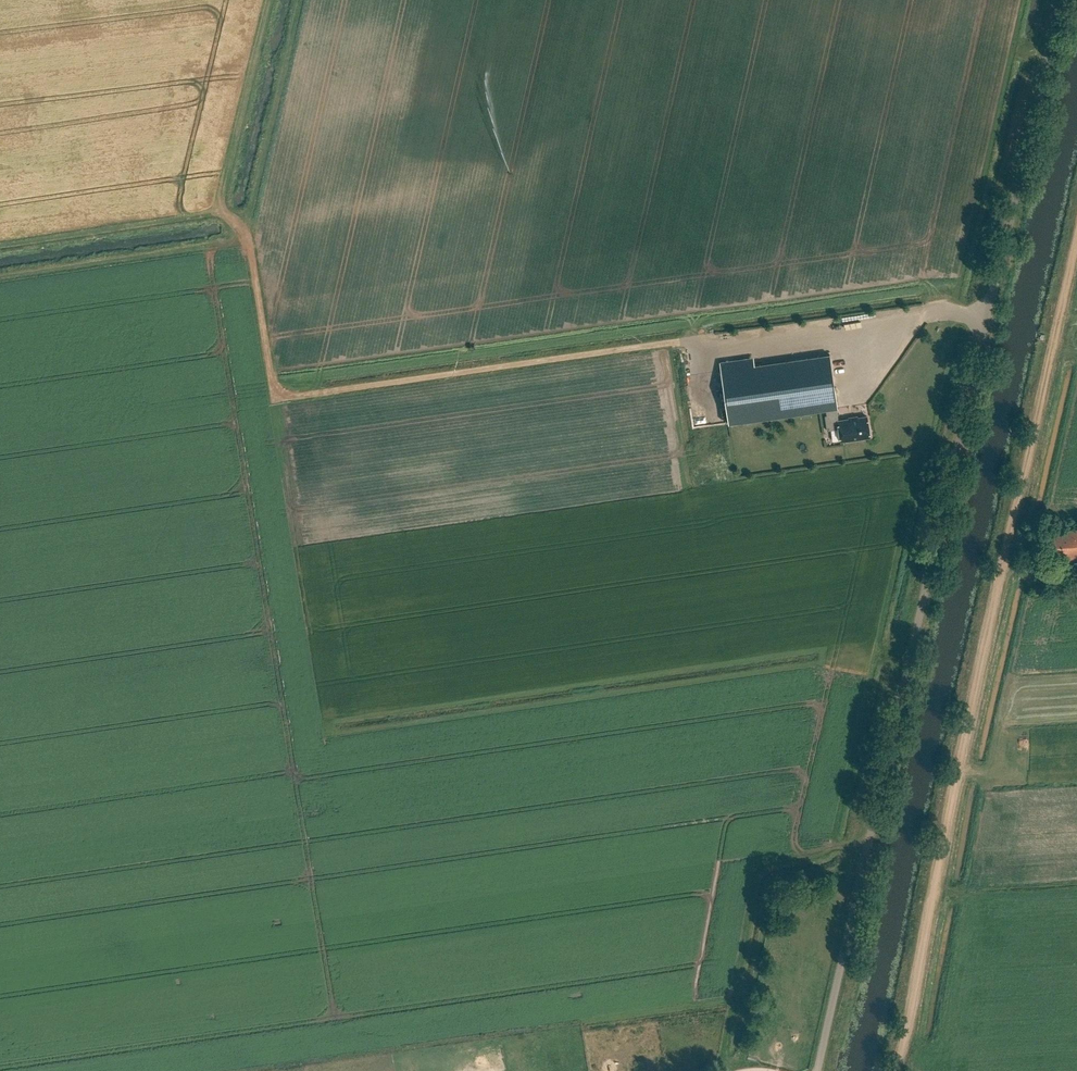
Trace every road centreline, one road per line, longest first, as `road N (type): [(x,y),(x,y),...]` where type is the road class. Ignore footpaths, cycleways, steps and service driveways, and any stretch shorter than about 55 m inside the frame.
road 1 (unclassified): [(823,1070),(1060,0)]

